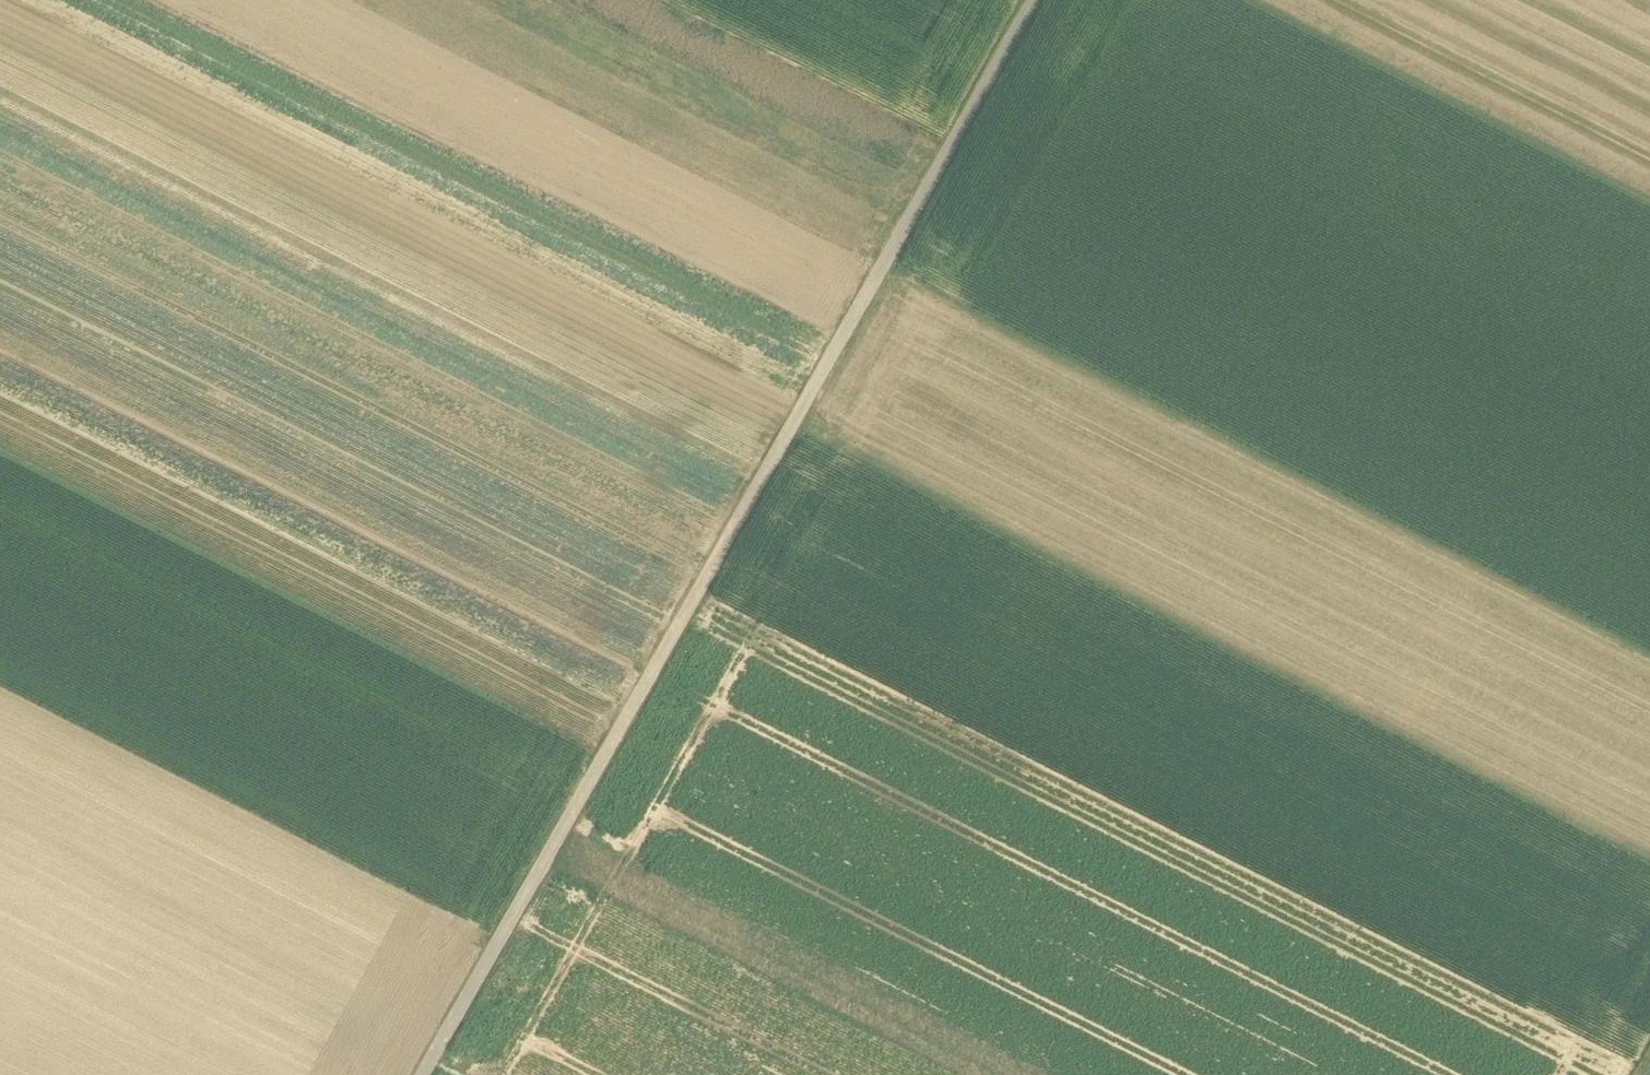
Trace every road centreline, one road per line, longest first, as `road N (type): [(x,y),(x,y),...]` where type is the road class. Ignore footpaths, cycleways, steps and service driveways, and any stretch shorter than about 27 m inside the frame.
road 1 (track): [(1034,0),(425,1074)]

